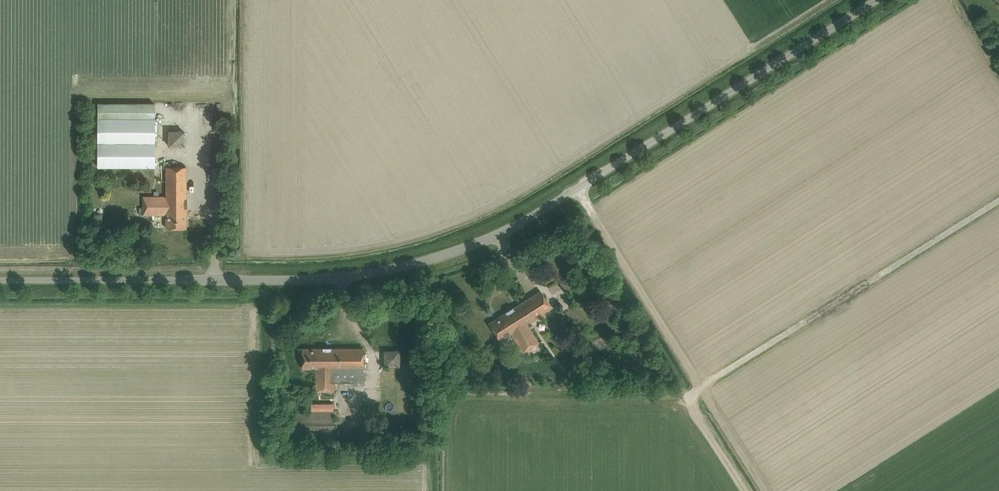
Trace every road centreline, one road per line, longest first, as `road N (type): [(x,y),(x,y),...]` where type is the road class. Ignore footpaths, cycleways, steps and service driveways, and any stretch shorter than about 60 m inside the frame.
road 1 (unclassified): [(0,280),(328,279),(433,259),(527,219),(876,0)]

